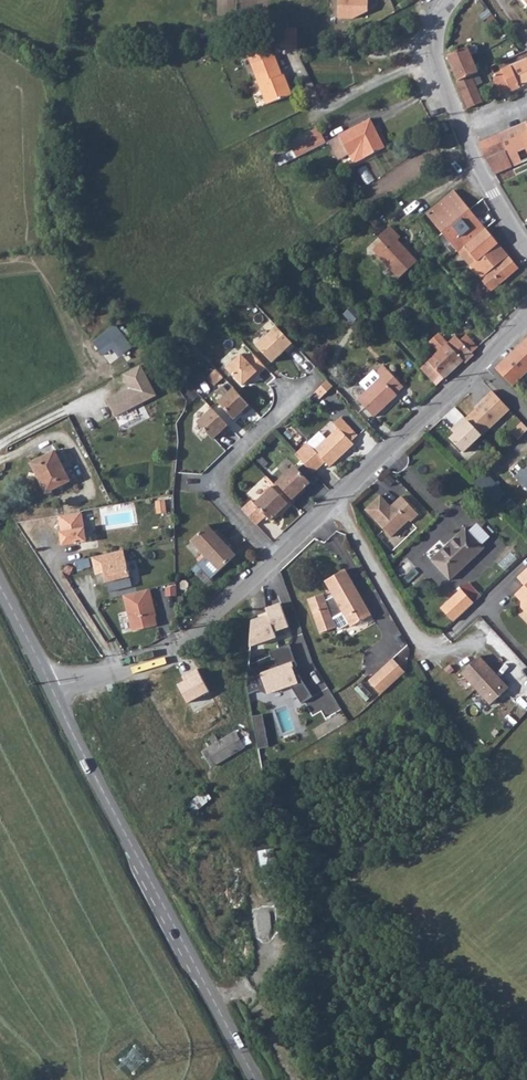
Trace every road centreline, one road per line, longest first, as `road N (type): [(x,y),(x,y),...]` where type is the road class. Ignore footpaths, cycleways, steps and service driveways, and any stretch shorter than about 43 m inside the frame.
road 1 (tertiary): [(257,1079),(50,689)]
road 2 (residential): [(526,249),(432,76),(430,53),(452,0)]
road 3 (residential): [(50,689),(179,648),(271,559)]
road 4 (residential): [(334,498),(421,650),(466,647)]
road 5 (residential): [(334,498),(477,361)]
road 6 (residential): [(213,485),(321,373)]

